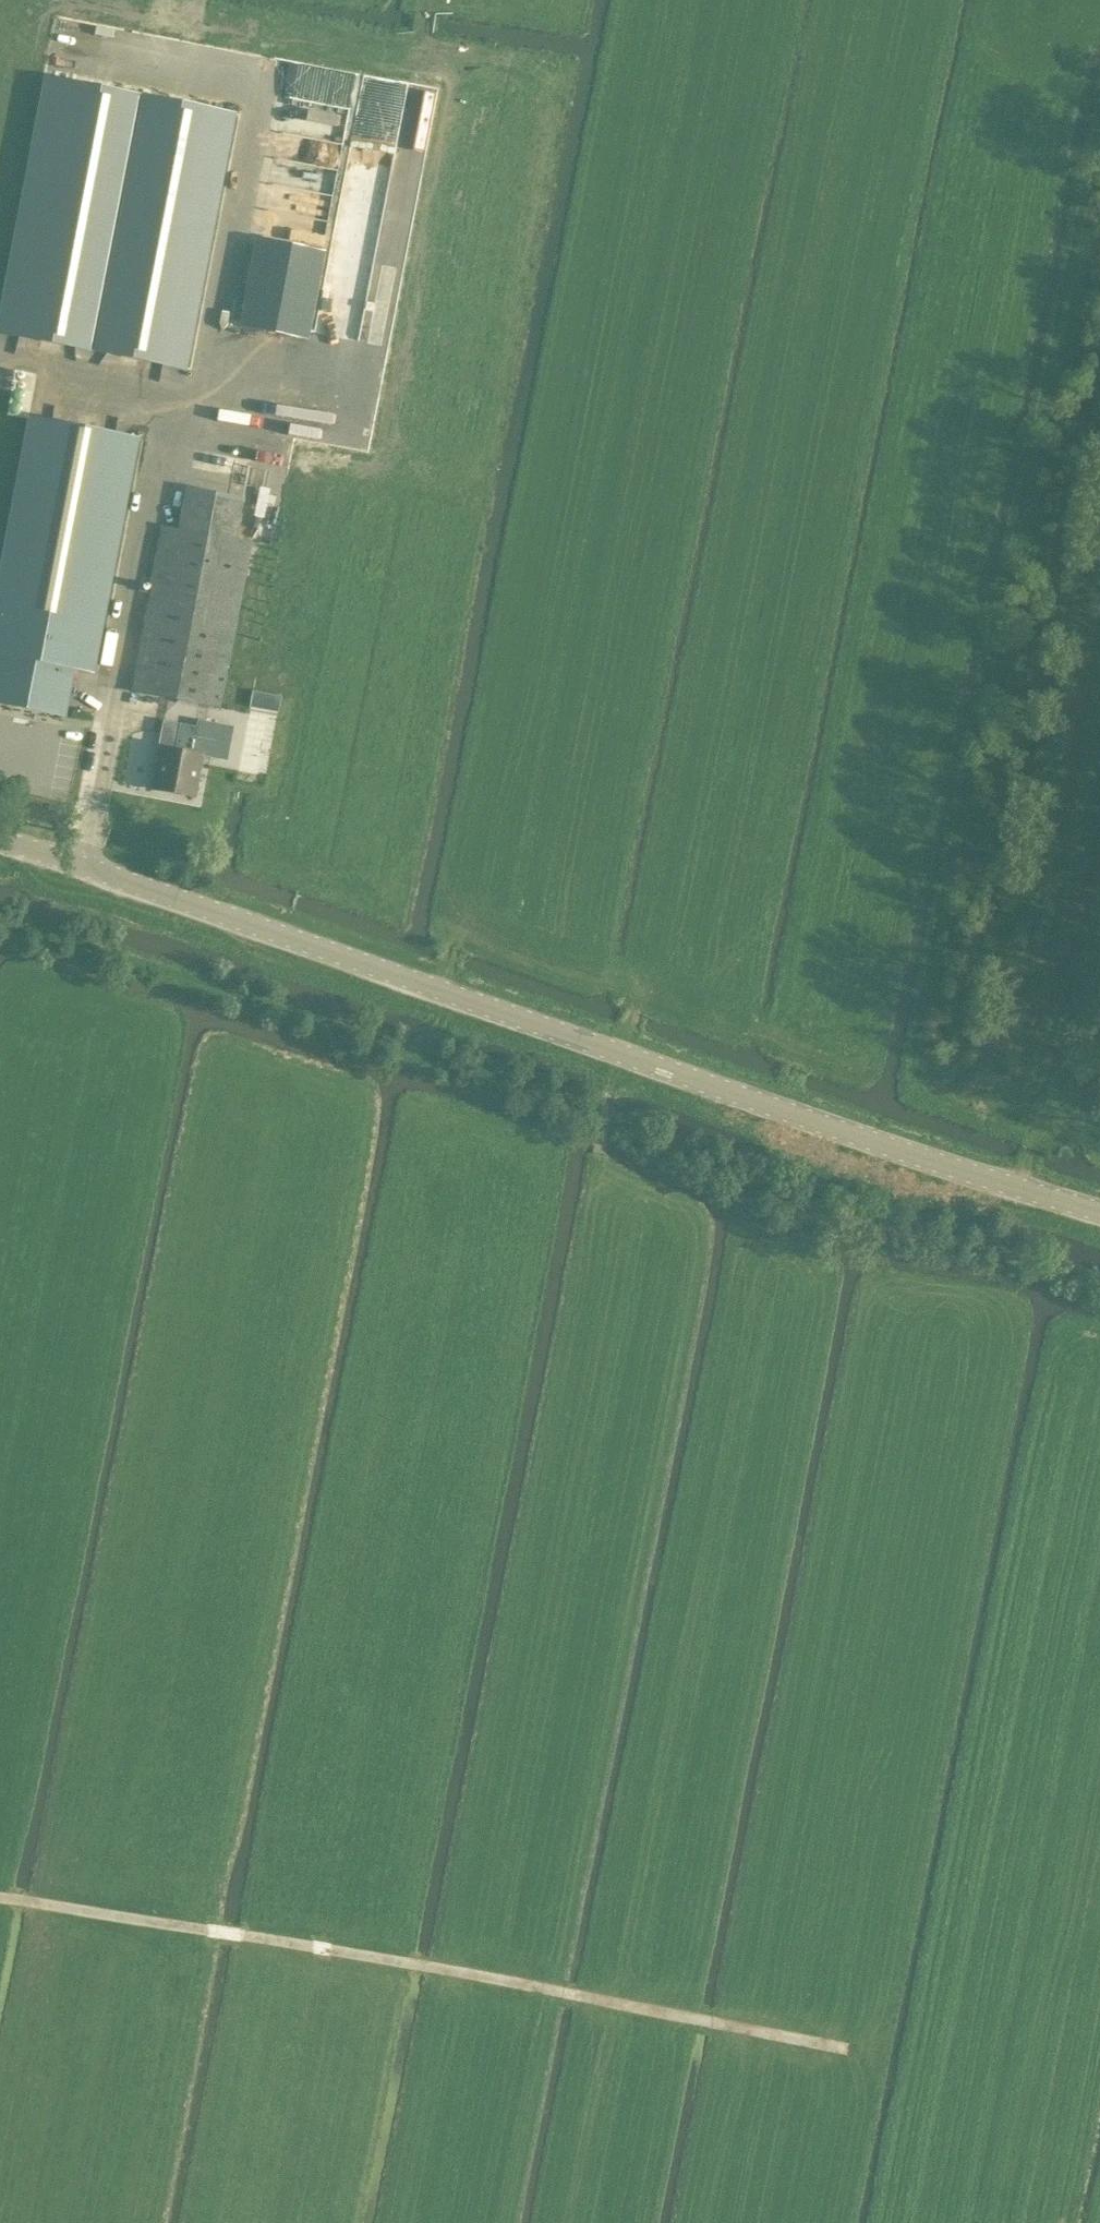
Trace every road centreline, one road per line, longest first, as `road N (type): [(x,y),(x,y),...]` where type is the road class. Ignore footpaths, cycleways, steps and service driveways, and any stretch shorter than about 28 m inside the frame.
road 1 (tertiary): [(1099,1214),(813,1124),(98,873),(0,849)]

